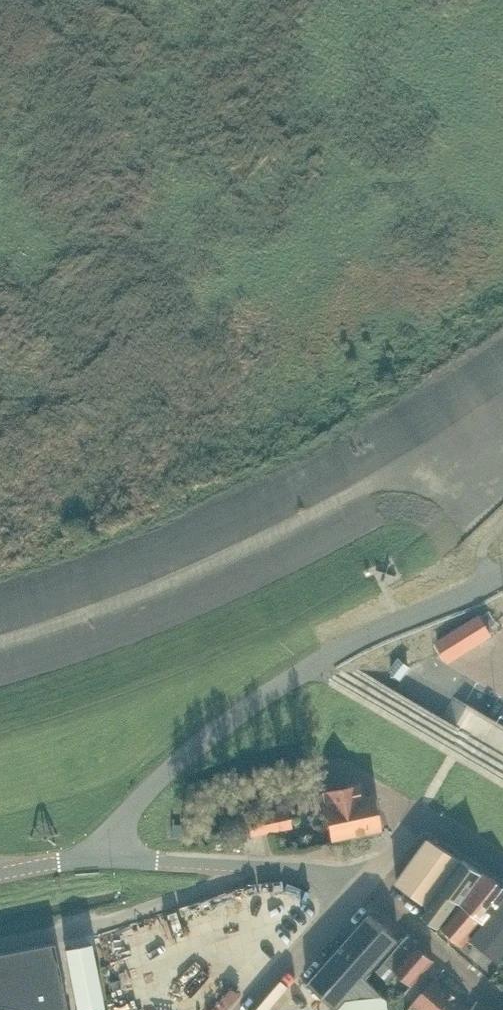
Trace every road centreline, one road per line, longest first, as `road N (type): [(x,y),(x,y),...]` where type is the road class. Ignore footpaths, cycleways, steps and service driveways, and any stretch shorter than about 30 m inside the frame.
road 1 (unclassified): [(102,859),(144,798),(219,729),(314,665),(502,575)]
road 2 (unclassified): [(102,859),(303,870)]
road 3 (residential): [(502,1005),(363,881)]
road 4 (residential): [(250,1009),(363,881)]

